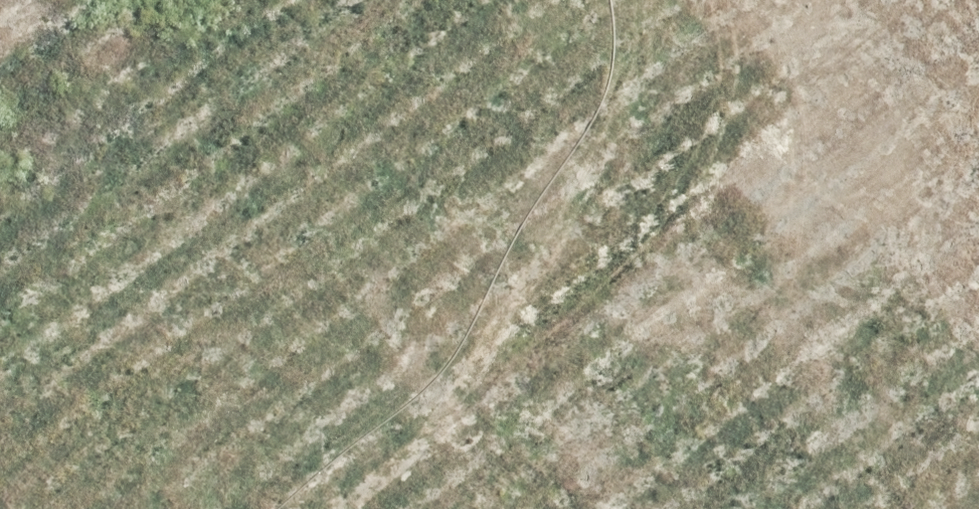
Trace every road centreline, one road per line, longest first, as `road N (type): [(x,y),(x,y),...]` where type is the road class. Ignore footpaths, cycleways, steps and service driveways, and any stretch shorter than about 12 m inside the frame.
road 1 (unknown): [(966,508),(978,208),(954,134),(889,95),(356,82),(273,45),(230,0)]
road 2 (unknown): [(357,508),(449,432),(517,339),(541,236),(547,0)]

